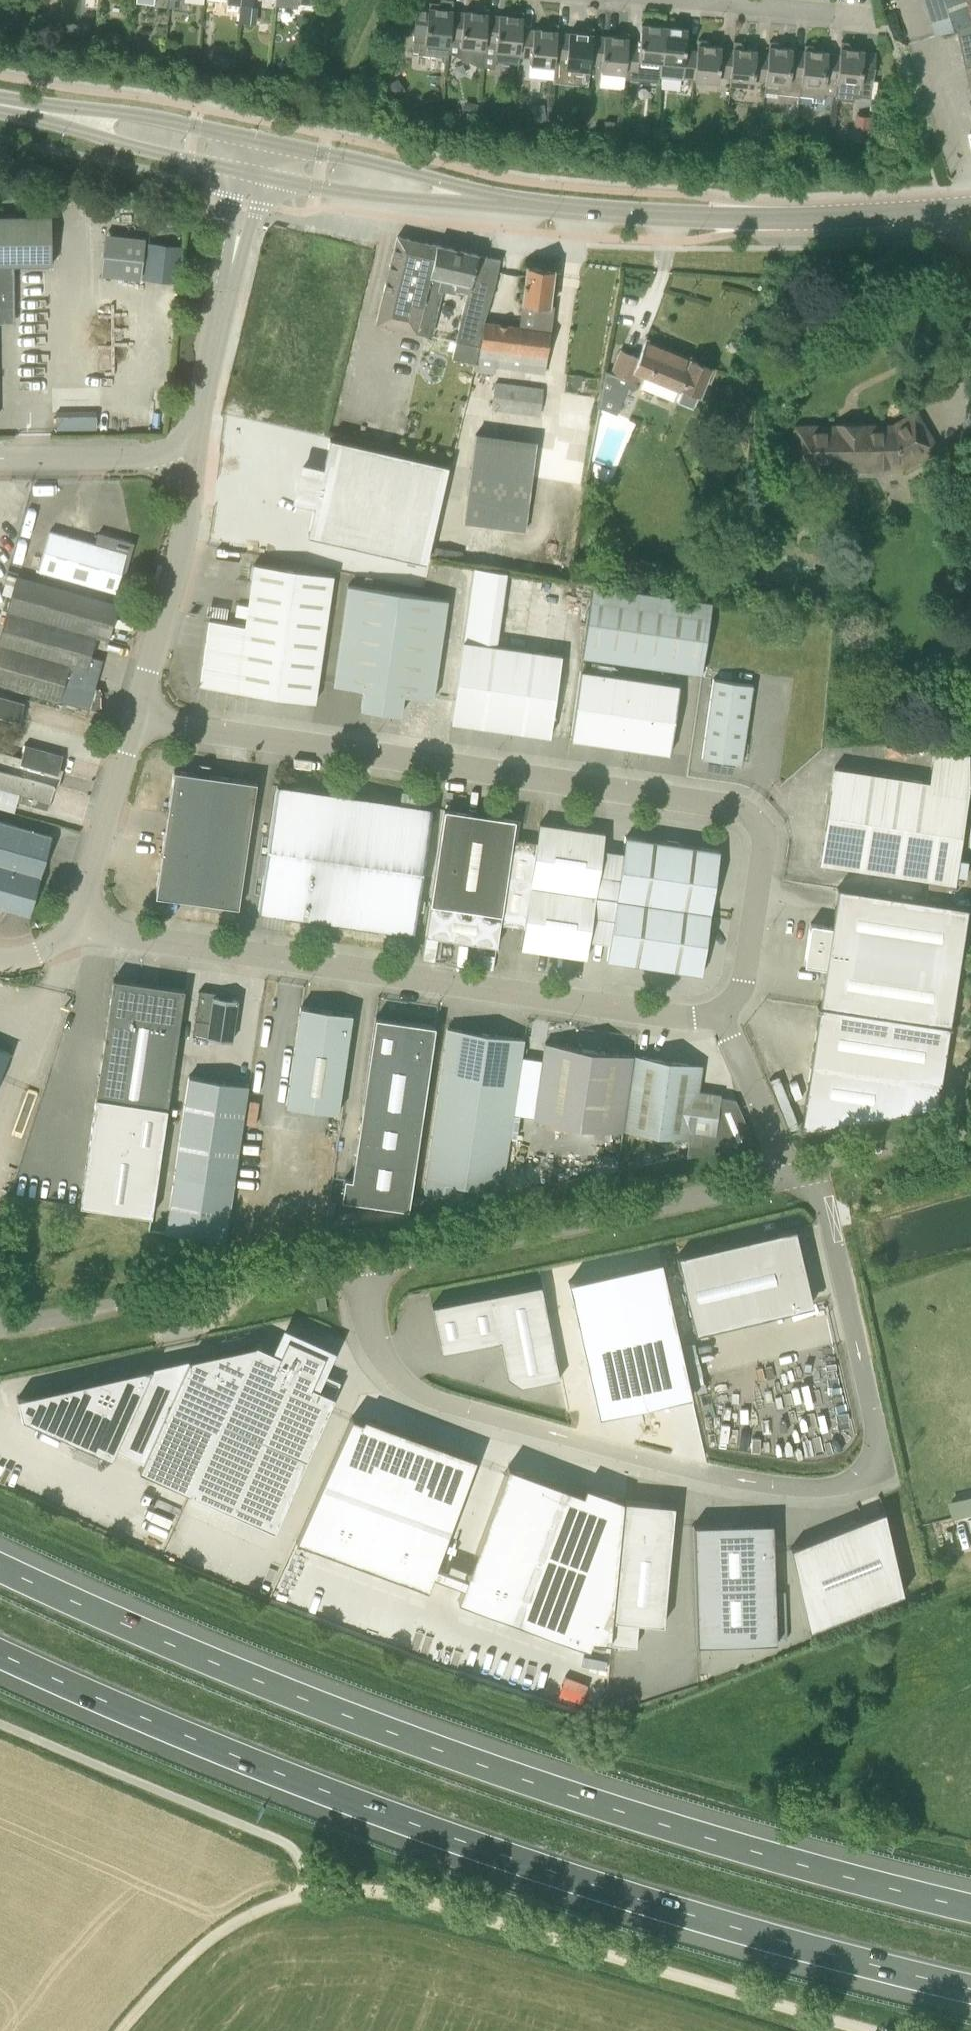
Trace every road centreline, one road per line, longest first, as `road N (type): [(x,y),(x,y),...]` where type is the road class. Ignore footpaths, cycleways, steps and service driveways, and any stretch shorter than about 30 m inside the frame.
road 1 (motorway): [(970,1907),(658,1822),(460,1758),(221,1665),(0,1565)]
road 2 (motorway): [(0,1654),(435,1833),(741,1932),(970,1991)]
road 3 (unclassified): [(799,1173),(826,1211),(879,1438),(866,1472),(844,1485),(808,1489),(732,1478),(429,1398),(392,1372),(375,1340),(360,1263)]
road 4 (unclassified): [(719,1013),(743,981),(763,848),(755,820),(738,808),(134,717)]
road 5 (unclassified): [(214,1938),(253,1912),(306,1894),(393,1892),(876,2030)]
road 6 (unclassified): [(75,913),(109,931),(684,1017),(719,1013)]
road 7 (secondary): [(970,207),(764,219),(459,195)]
road 8 (unclassified): [(360,1263),(799,1173)]
road 9 (unclassified): [(360,1263),(0,1325)]
road 10 (unclassified): [(194,454),(251,174)]
road 11 (unclassified): [(134,717),(189,511),(194,454)]
road 12 (secondary): [(251,174),(388,198),(459,195)]
road 13 (secondary): [(459,195),(394,167),(258,140)]
road 14 (unclassified): [(75,913),(134,717)]
road 15 (unclassified): [(194,454),(0,459)]
road 16 (unclassified): [(719,1013),(773,1134),(799,1173)]
road 17 (unclassified): [(970,1133),(799,1173)]
road 18 (secondary): [(99,123),(123,143),(251,174)]
road 19 (secondary): [(258,140),(129,116),(99,123)]
road 20 (residential): [(872,16),(726,2)]

